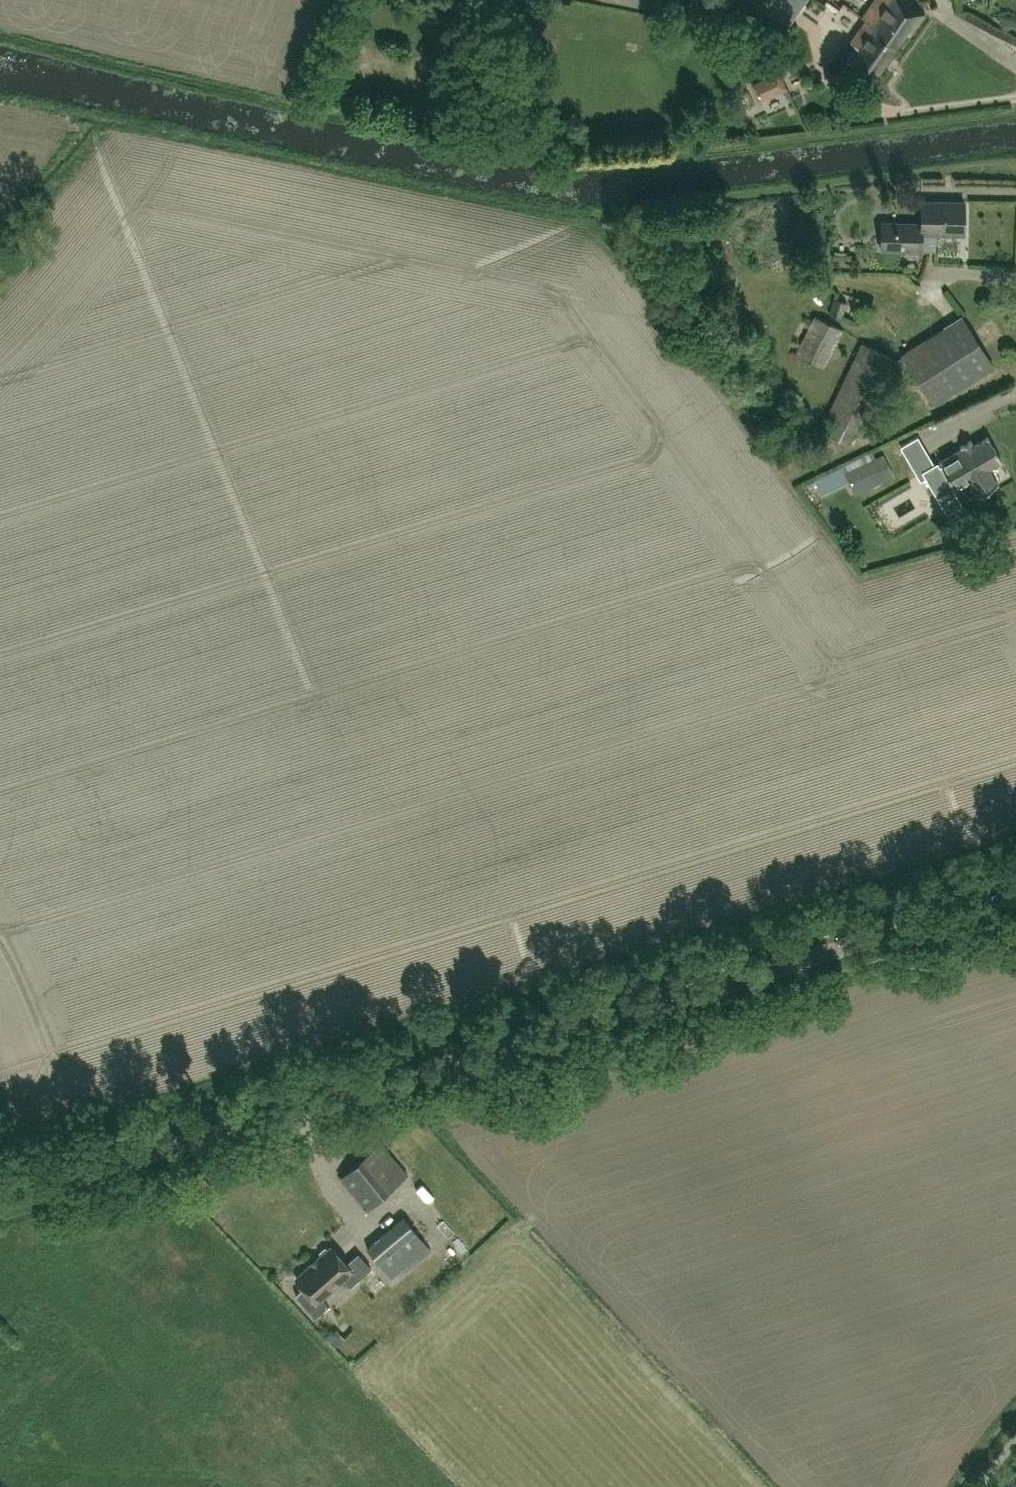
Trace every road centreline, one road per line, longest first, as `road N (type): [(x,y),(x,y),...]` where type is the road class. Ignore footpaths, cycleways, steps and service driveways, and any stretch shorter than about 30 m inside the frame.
road 1 (unclassified): [(0,1196),(1015,895)]

